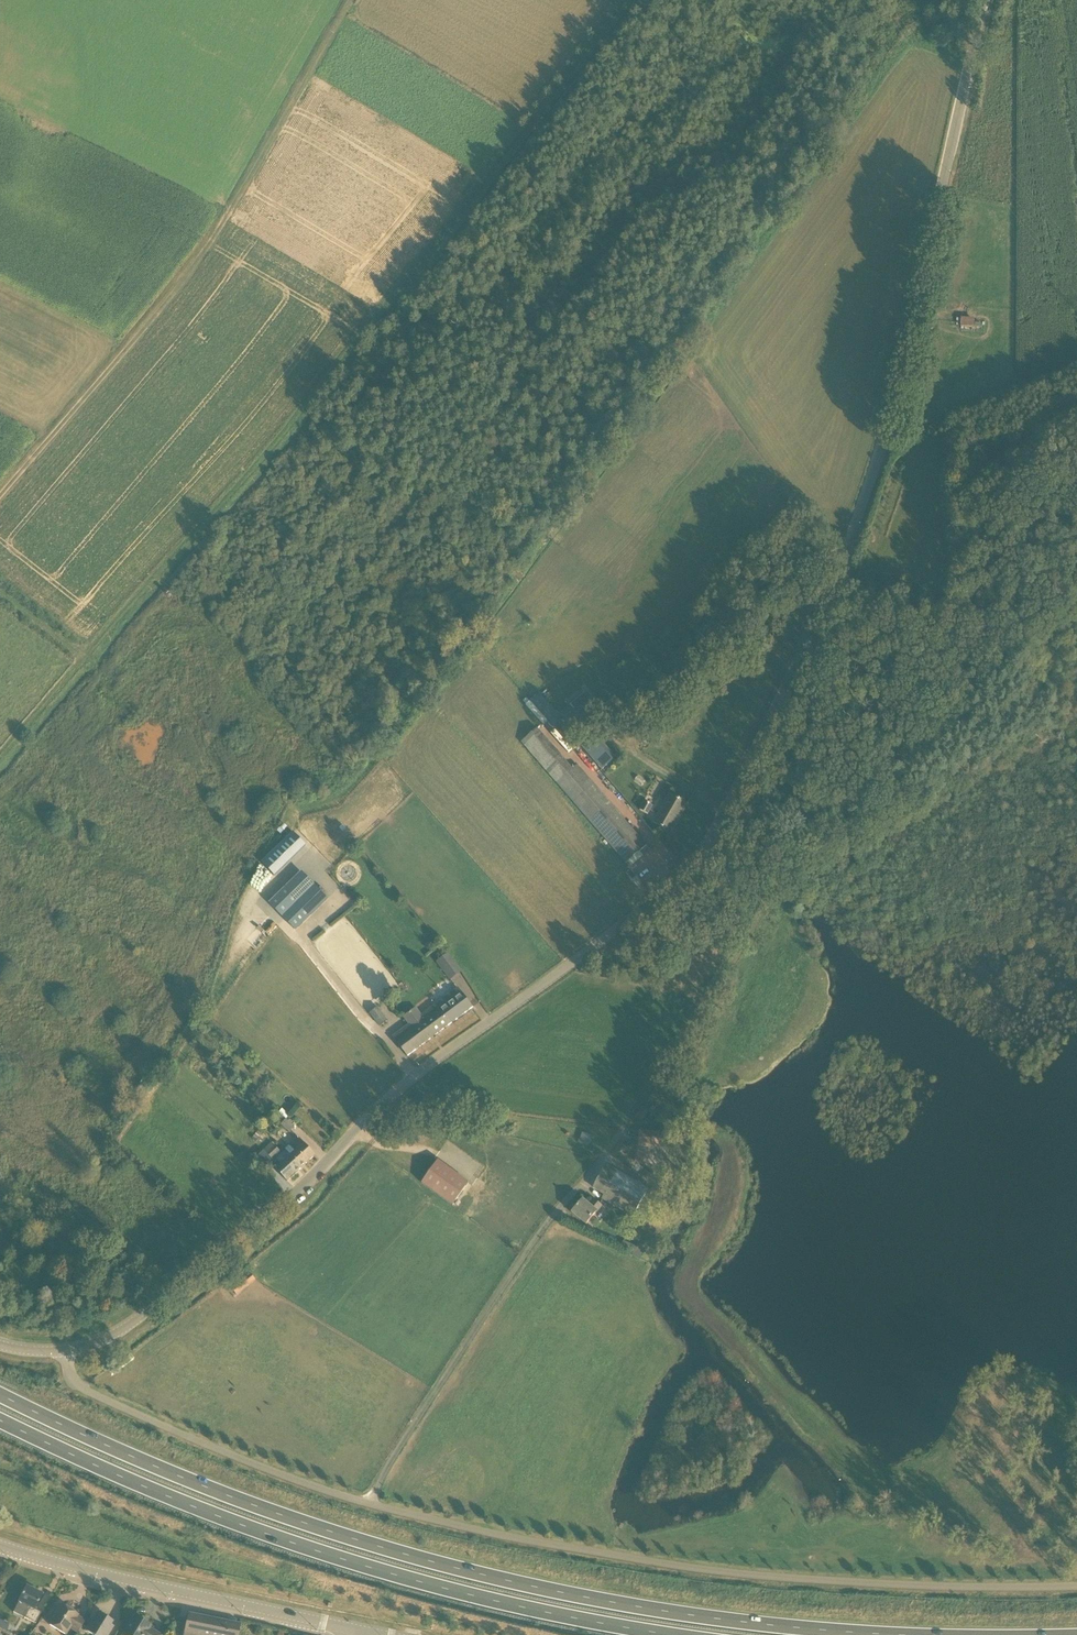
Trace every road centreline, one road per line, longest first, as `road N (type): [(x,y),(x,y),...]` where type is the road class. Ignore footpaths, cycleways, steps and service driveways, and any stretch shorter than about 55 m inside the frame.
road 1 (tertiary): [(66,1351),(134,1322),(285,1203),(395,1093),(640,913),(699,855),(837,573),(882,444),(983,0)]
road 2 (trunk): [(896,1634),(648,1609),(430,1561),(252,1505),(0,1395)]
road 3 (unclassified): [(367,1505),(600,1554),(846,1577),(1076,1581)]
road 4 (trunk): [(0,1420),(168,1497),(342,1559),(494,1601),(673,1634)]
road 5 (track): [(351,0),(198,267),(0,499)]
road 6 (unclassified): [(367,1505),(517,1257),(623,1121)]
road 7 (track): [(781,844),(869,825),(1076,571)]
road 8 (tertiary): [(364,1630),(0,1544)]
road 9 (unclassified): [(66,1351),(76,1381),(93,1393),(367,1505)]
road 10 (track): [(623,1121),(698,1018),(777,885),(781,844)]
road 11 (track): [(0,594),(85,659),(0,760)]
road 12 (track): [(882,444),(1076,367)]

